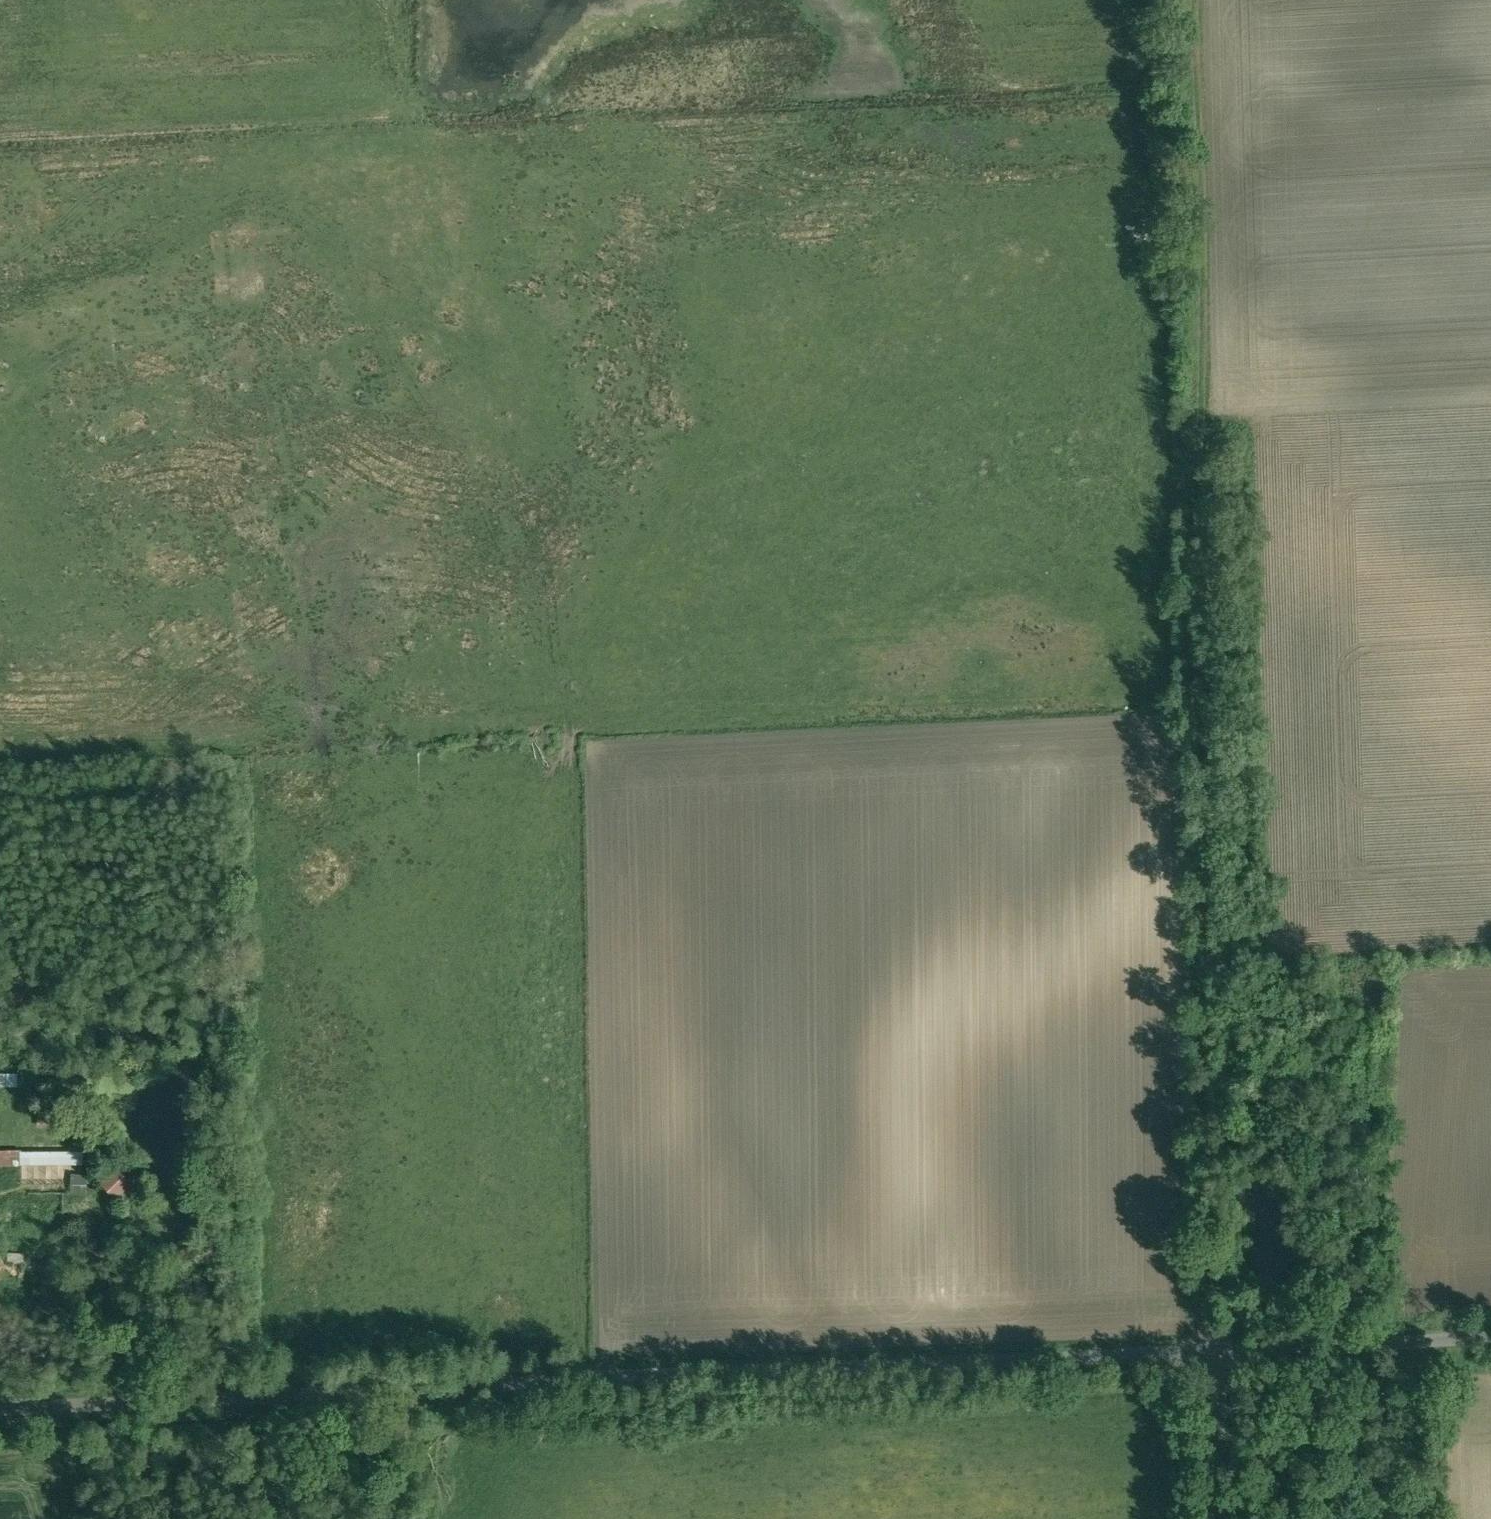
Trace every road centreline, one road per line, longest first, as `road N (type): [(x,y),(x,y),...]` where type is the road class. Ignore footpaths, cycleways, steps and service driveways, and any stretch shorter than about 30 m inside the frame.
road 1 (track): [(1223,1518),(1201,512),(1200,0)]
road 2 (unclassified): [(1490,1338),(0,1413)]

